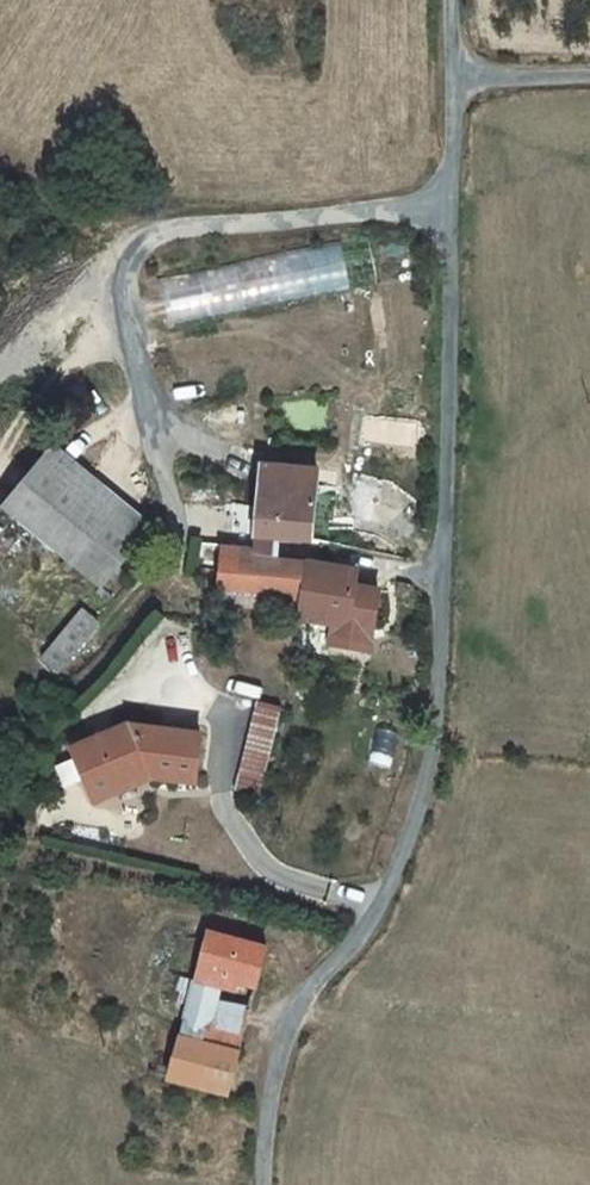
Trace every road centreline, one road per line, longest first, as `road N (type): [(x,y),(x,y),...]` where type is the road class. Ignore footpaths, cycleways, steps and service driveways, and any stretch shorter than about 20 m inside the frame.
road 1 (unclassified): [(455,0),(445,611),(429,789),(385,898),(305,993),(284,1037),(270,1104),(266,1184)]
road 2 (track): [(122,320),(40,396),(0,451)]

